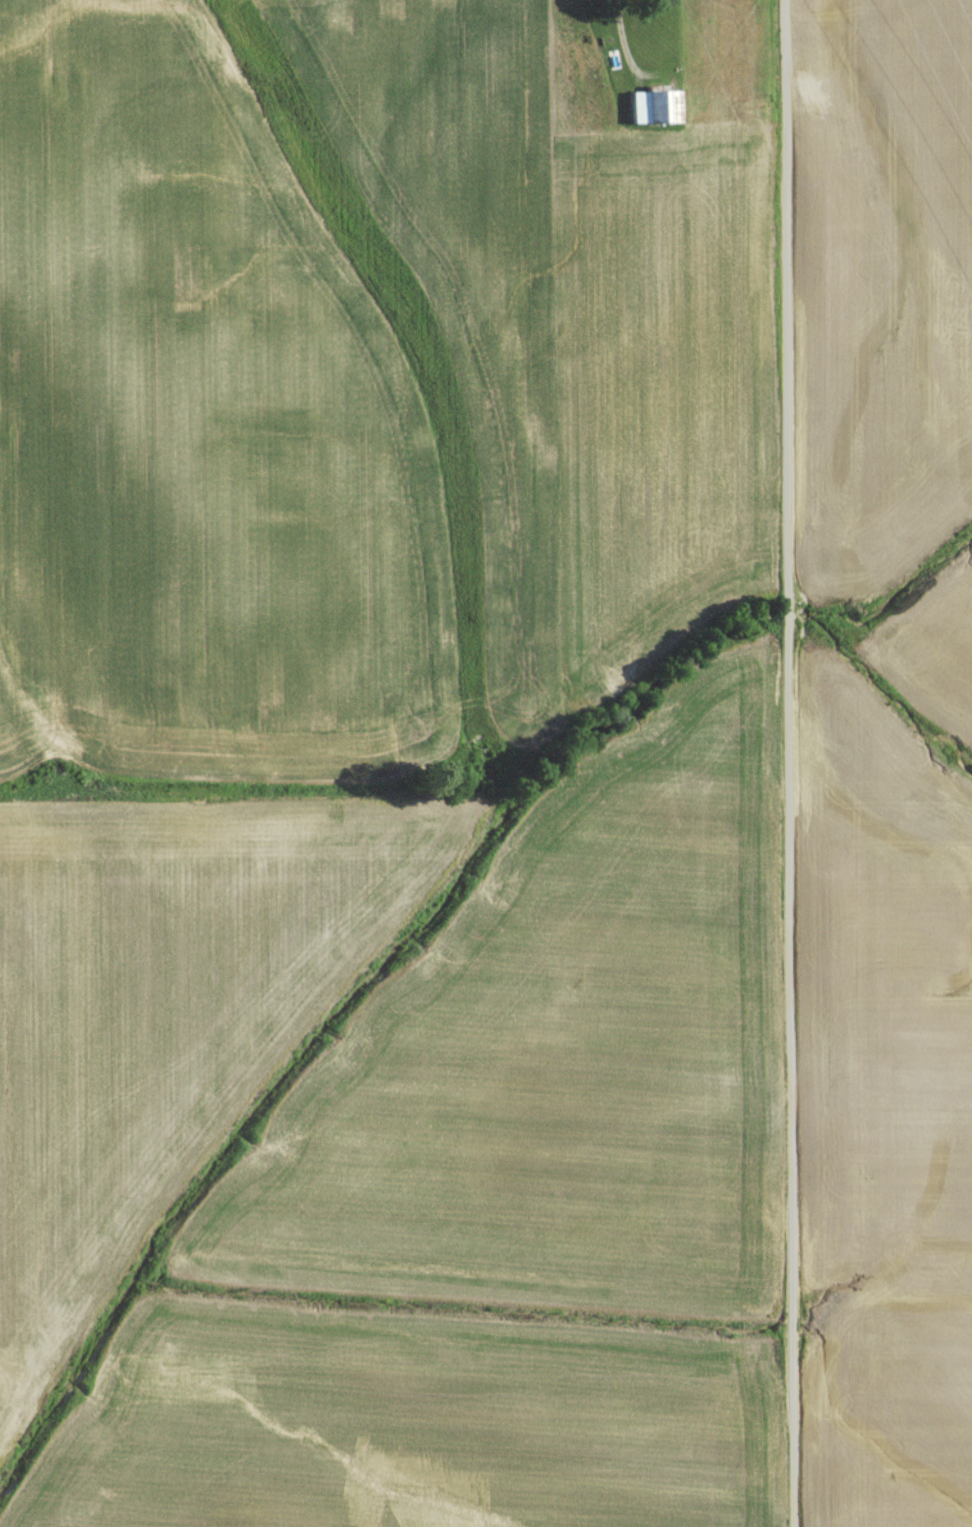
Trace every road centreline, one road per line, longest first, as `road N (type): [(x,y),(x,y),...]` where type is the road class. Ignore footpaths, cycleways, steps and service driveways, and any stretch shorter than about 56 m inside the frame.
road 1 (residential): [(796,1526),(784,0)]

